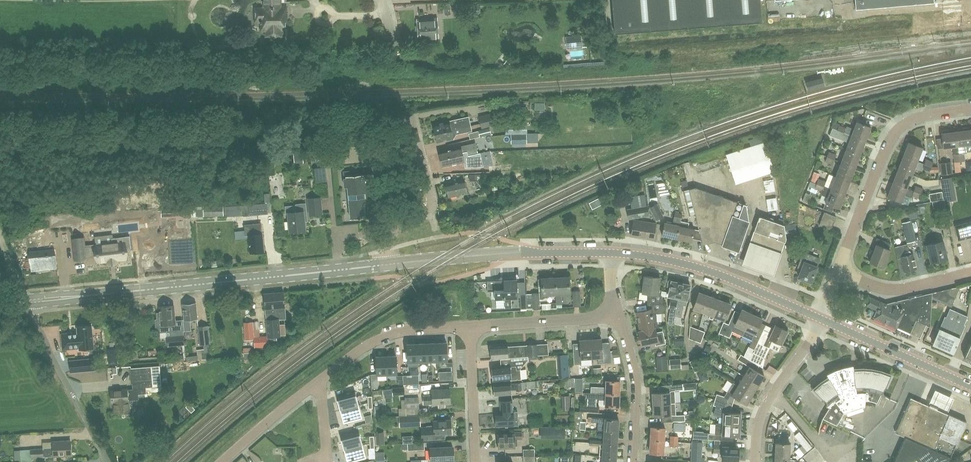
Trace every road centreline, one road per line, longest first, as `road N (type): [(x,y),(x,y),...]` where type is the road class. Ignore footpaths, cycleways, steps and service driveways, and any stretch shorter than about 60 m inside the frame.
road 1 (tertiary): [(0,305),(385,265)]
road 2 (residential): [(838,271),(894,131),(931,114),(970,109)]
road 3 (tertiary): [(385,265),(613,254)]
road 4 (tertiary): [(819,320),(713,273),(613,254)]
road 5 (residential): [(385,265),(391,234),(431,204),(410,113)]
road 6 (tertiary): [(970,386),(819,320)]
road 7 (residential): [(322,379),(384,334),(470,325)]
road 8 (residential): [(755,461),(764,409),(819,320)]
road 9 (residential): [(632,461),(636,386),(618,315)]
road 10 (residential): [(470,325),(618,315)]
road 11 (residential): [(838,271),(888,289),(970,274)]
road 12 (residential): [(475,461),(470,325)]
road 13 (residential): [(223,461),(322,379)]

